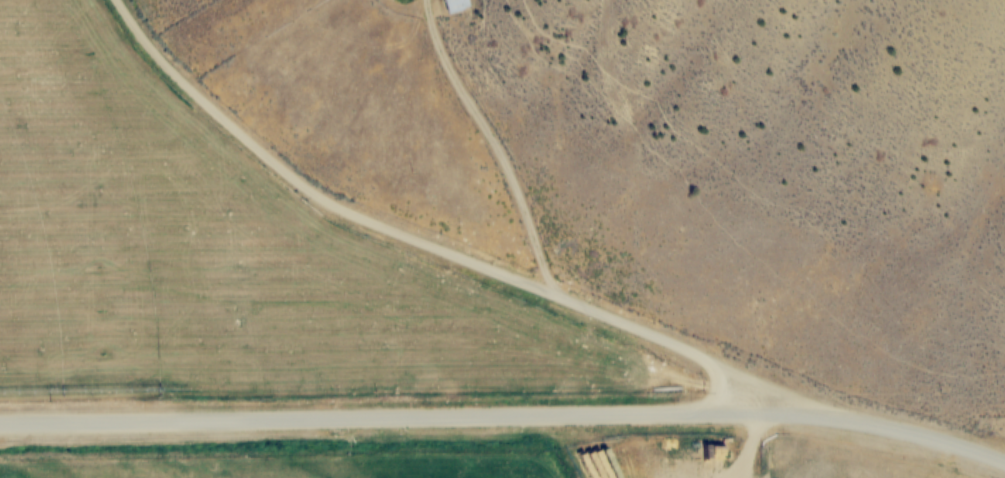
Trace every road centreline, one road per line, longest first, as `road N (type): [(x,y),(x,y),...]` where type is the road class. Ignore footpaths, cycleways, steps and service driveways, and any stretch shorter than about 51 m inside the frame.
road 1 (residential): [(1004,460),(919,432),(768,414),(0,424)]
road 2 (residential): [(837,418),(319,196),(187,86),(121,0)]

